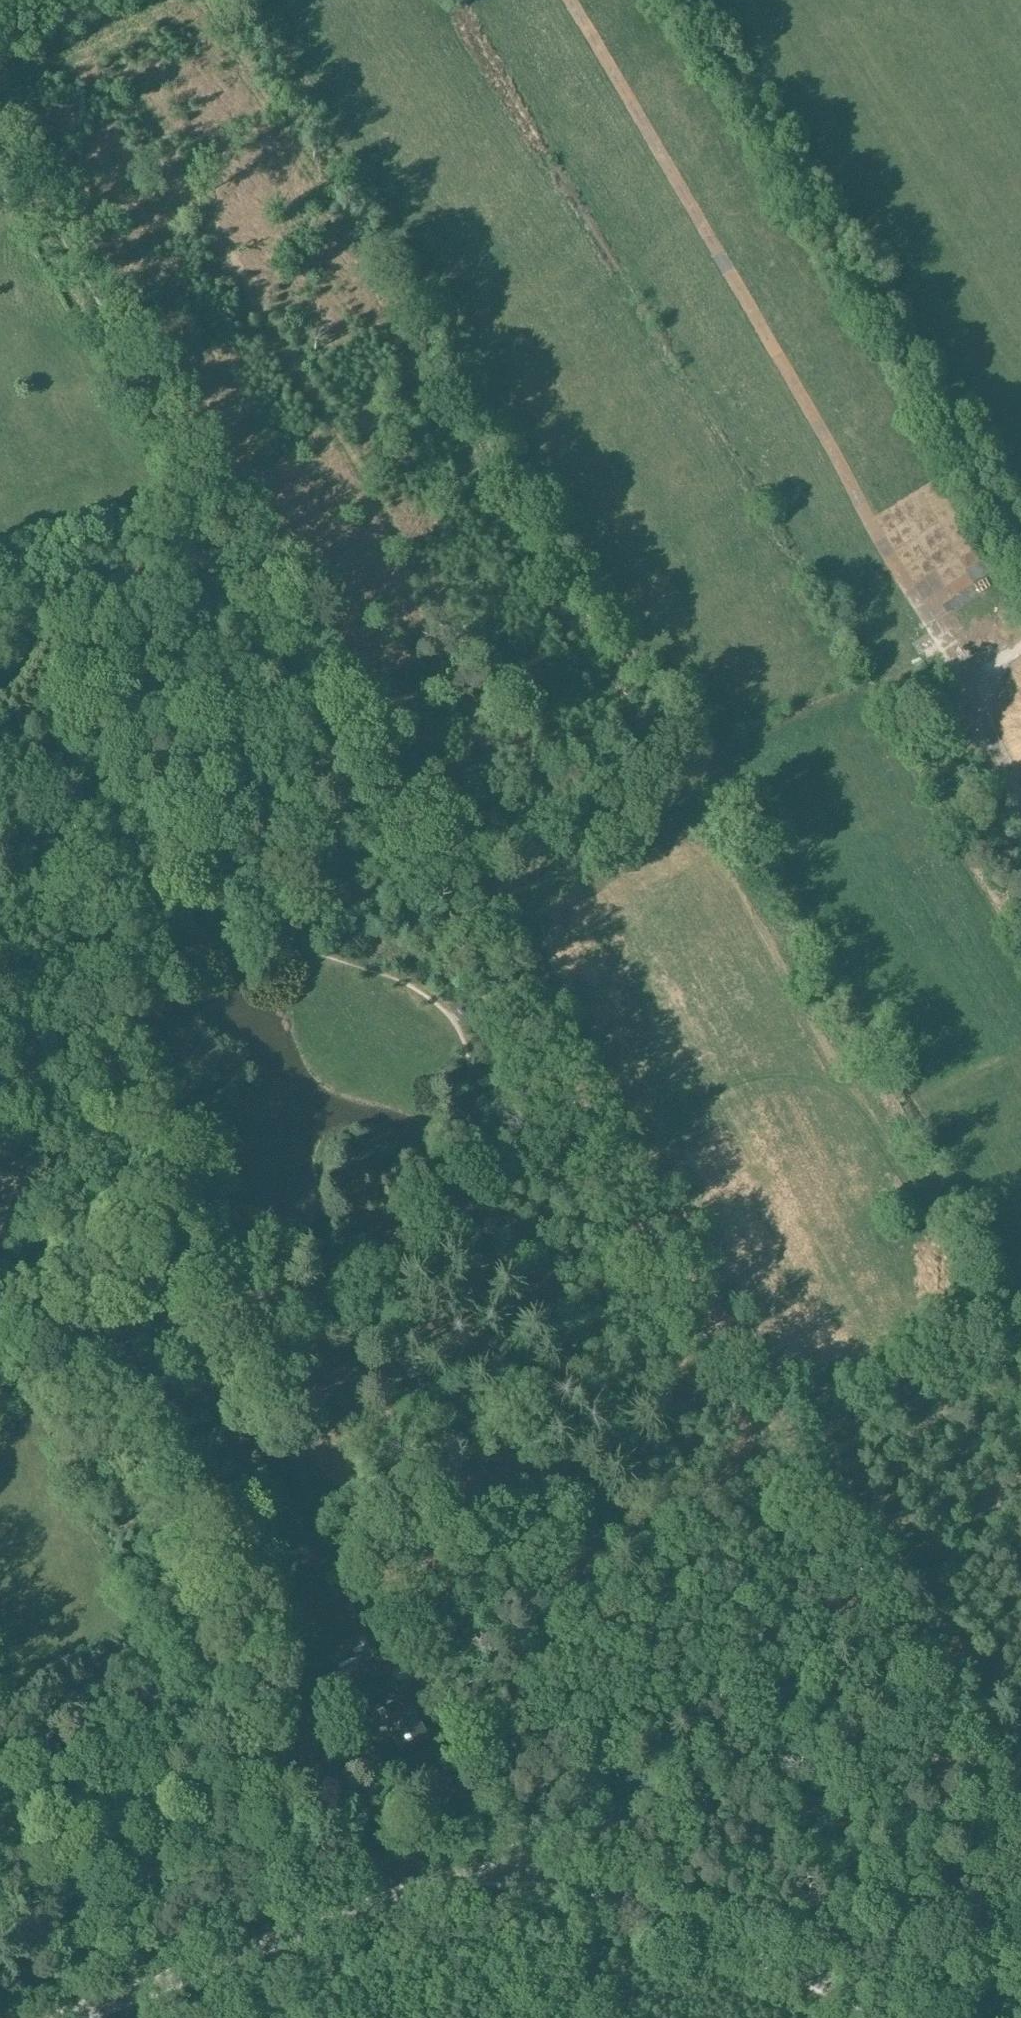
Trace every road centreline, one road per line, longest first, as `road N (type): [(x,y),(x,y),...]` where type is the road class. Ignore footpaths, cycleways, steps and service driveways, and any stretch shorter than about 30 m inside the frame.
road 1 (track): [(685,0),(1020,550)]

